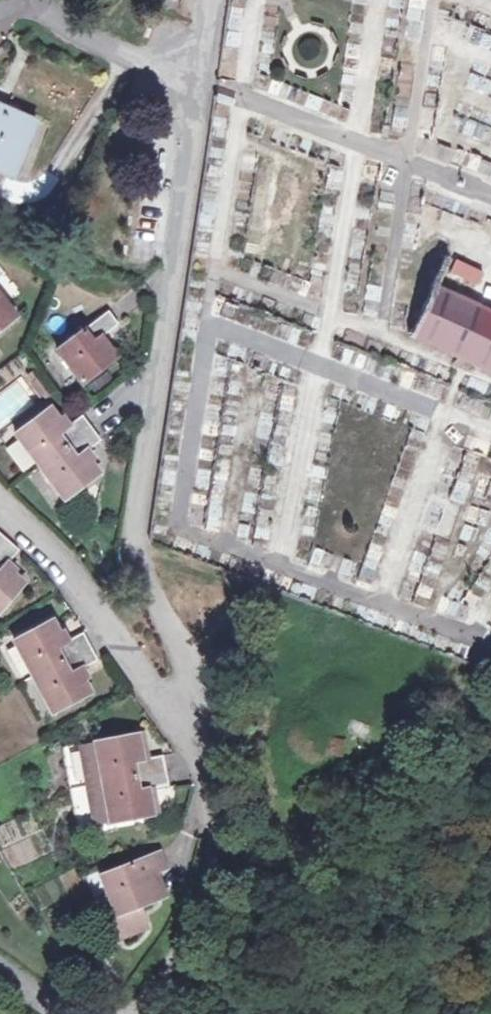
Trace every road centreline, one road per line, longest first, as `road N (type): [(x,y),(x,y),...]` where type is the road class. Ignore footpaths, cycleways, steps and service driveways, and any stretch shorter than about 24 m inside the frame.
road 1 (unclassified): [(26,0),(104,49),(200,74),(141,511),(142,557),(190,661),(200,743)]
road 2 (residential): [(200,743),(63,559),(0,507)]
road 3 (unclassified): [(200,743),(197,887),(154,1013)]

